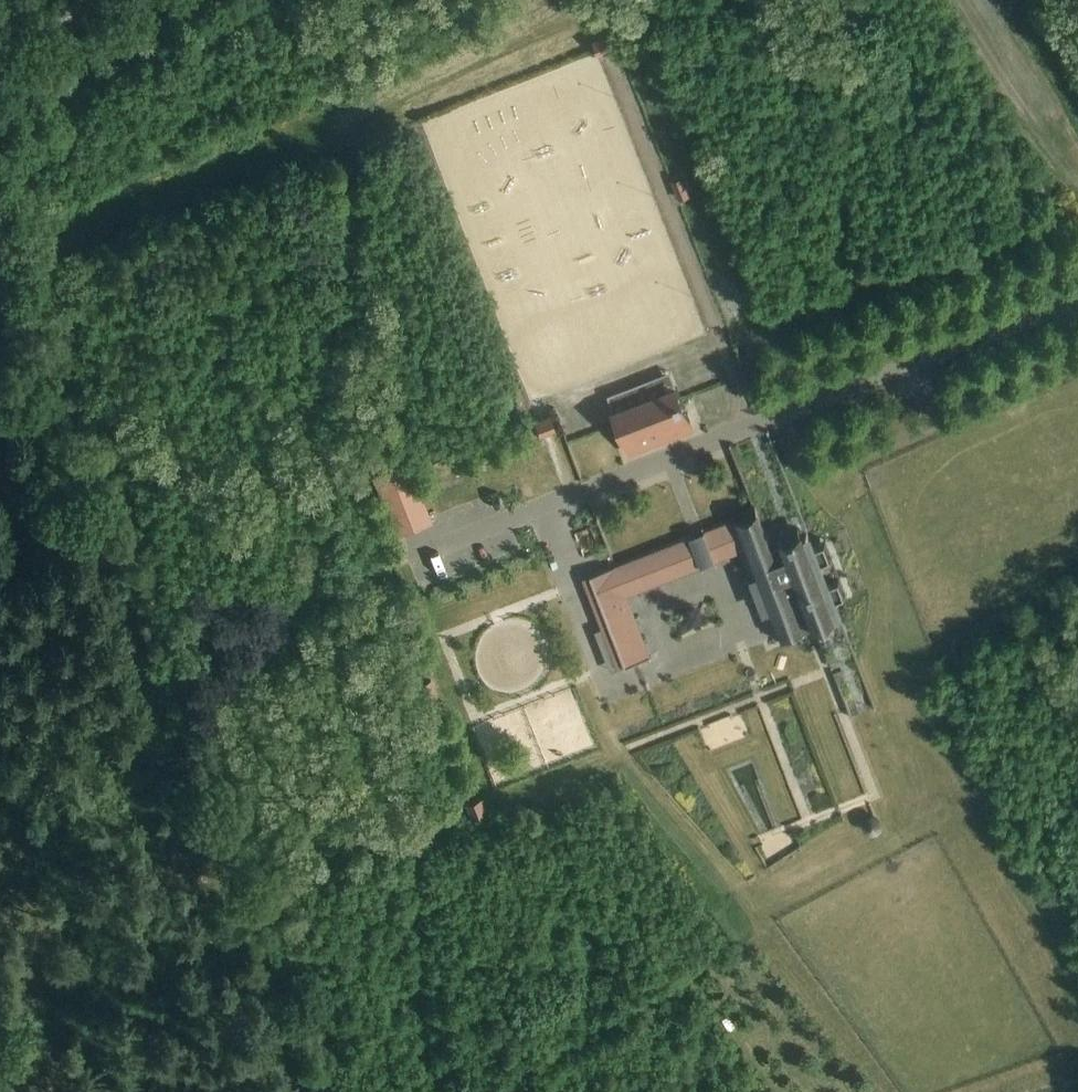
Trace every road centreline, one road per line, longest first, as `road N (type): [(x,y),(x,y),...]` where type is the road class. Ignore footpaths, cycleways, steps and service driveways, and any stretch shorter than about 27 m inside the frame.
road 1 (track): [(280,1091),(0,297)]
road 2 (track): [(370,577),(131,669)]

